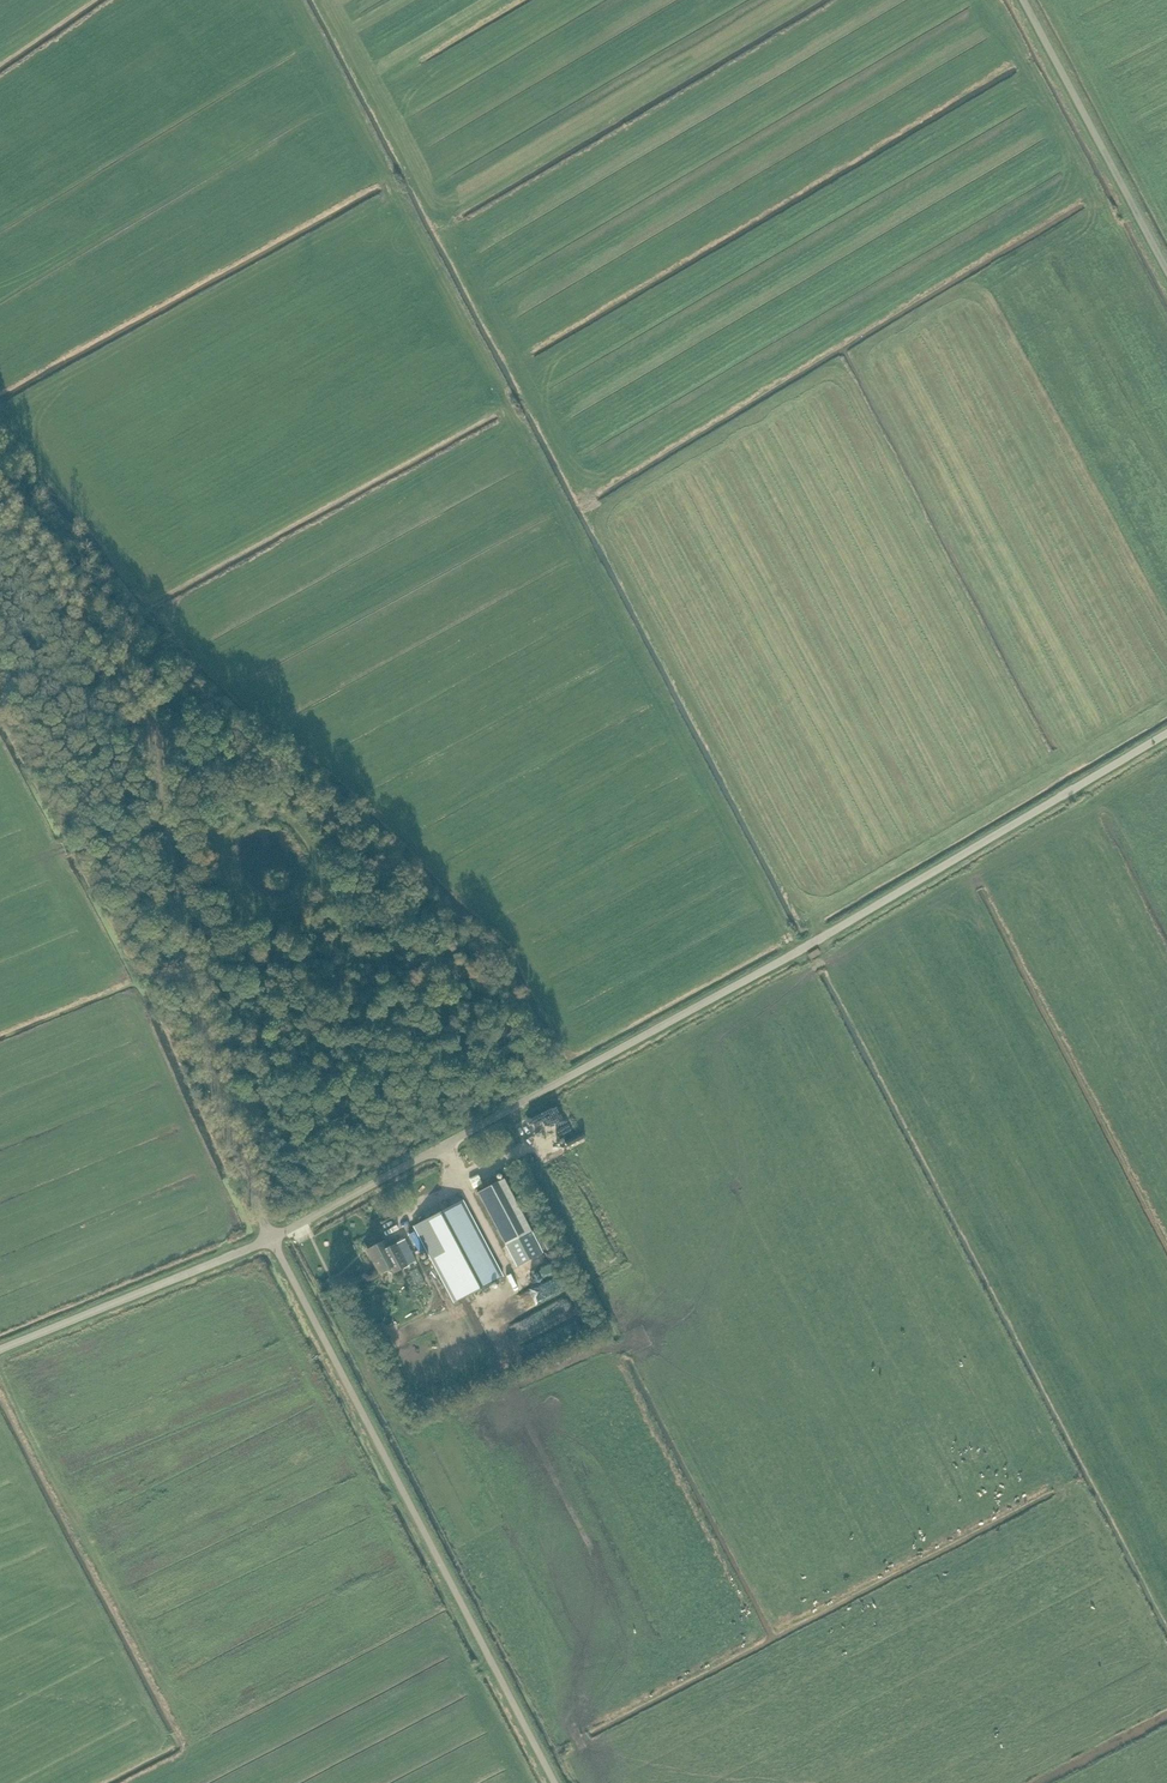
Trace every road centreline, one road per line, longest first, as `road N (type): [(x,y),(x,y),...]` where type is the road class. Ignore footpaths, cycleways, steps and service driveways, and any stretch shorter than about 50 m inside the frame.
road 1 (unclassified): [(271,1239),(807,946),(1166,734)]
road 2 (unclassified): [(271,1239),(216,1097),(135,691),(0,502)]
road 3 (unclassified): [(555,1782),(271,1239)]
road 4 (unclassified): [(1166,270),(1023,0)]
road 5 (unclassified): [(0,1350),(271,1239)]

